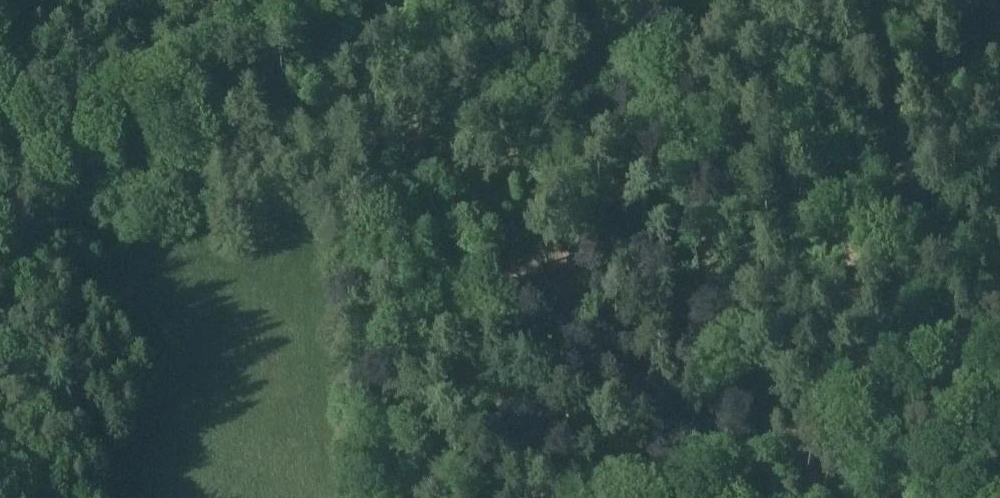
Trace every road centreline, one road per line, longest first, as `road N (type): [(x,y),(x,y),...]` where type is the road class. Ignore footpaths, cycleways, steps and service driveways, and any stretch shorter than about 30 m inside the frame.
road 1 (track): [(754,497),(655,0)]
road 2 (track): [(404,0),(339,42),(113,114),(0,166)]

